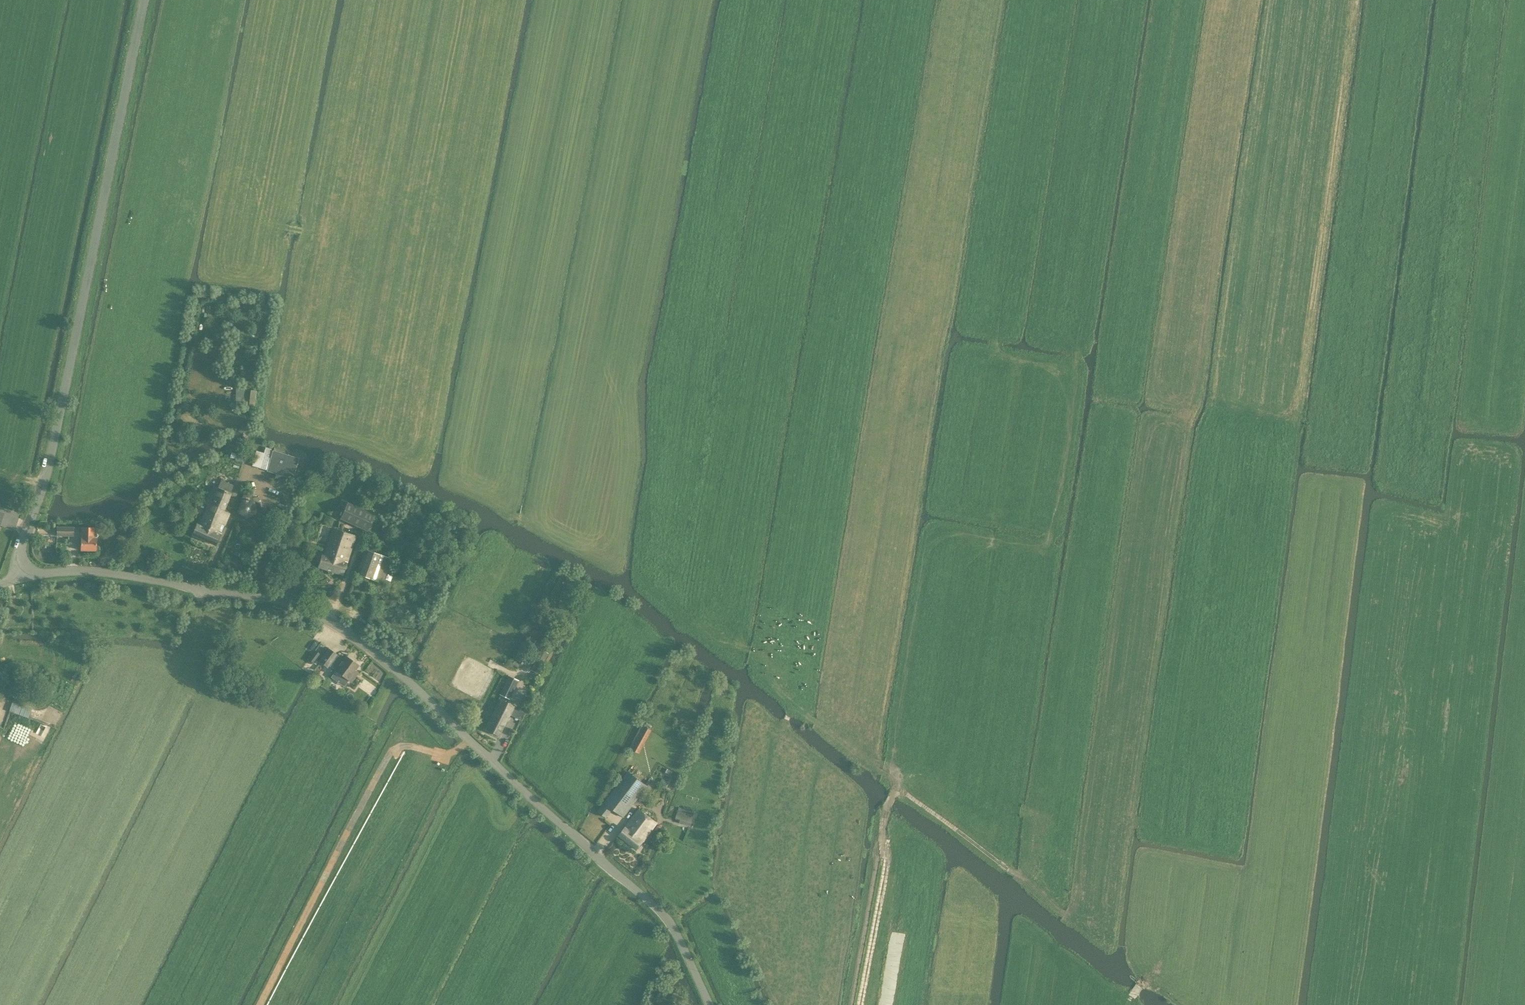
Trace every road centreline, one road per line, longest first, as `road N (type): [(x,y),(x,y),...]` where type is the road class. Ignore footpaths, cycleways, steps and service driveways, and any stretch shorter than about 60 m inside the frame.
road 1 (unclassified): [(713,1004),(659,908),(352,635),(288,602),(130,571),(19,577)]
road 2 (unclassified): [(19,577),(143,0)]

